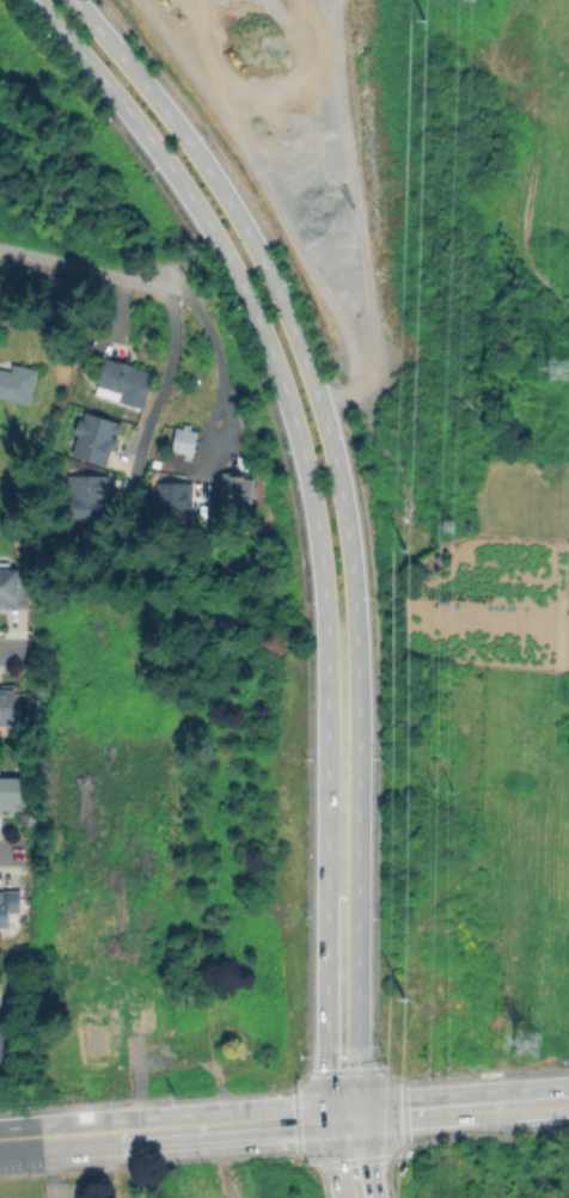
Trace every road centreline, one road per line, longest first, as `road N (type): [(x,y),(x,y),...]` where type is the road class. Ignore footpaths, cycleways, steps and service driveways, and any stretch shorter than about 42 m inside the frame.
road 1 (primary): [(375,1197),(357,1071),(354,605),(334,459),(304,359),(244,230),(183,135),(73,0)]
road 2 (primary): [(34,0),(189,195),(230,262),(283,386),(310,487),(324,595),(328,893)]
road 3 (secondary): [(0,1144),(362,1118)]
road 4 (primary): [(328,893),(331,1120)]
road 5 (secondary): [(362,1118),(568,1102)]
road 6 (residential): [(0,248),(167,287)]

